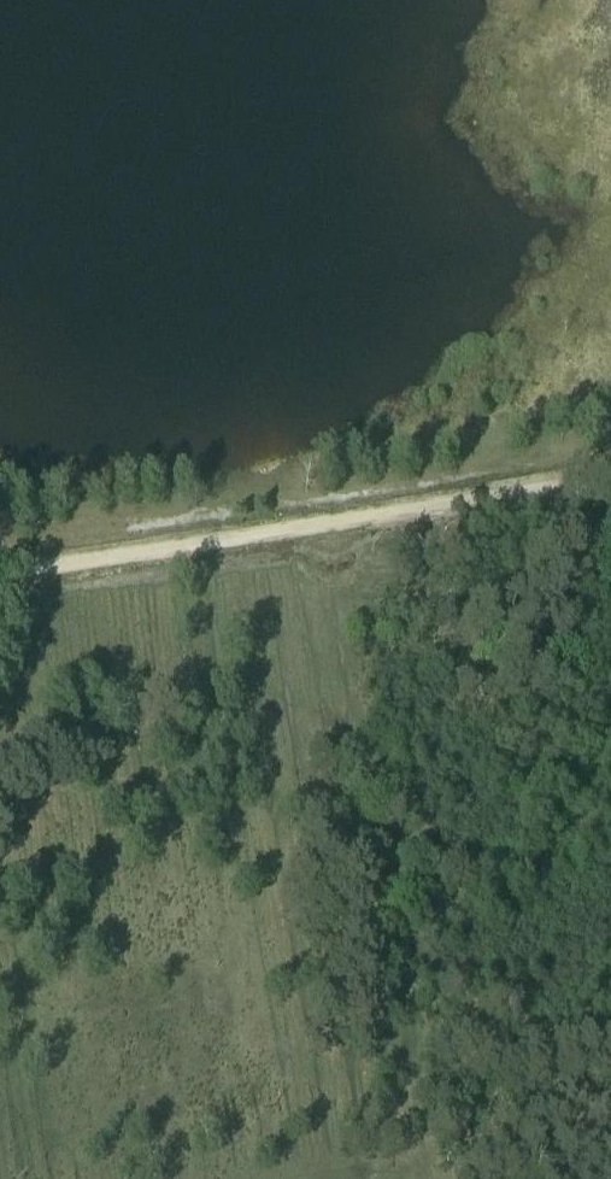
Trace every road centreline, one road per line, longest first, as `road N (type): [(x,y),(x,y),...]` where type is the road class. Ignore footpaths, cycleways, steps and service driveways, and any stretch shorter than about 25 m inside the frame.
road 1 (track): [(0,592),(610,492)]

